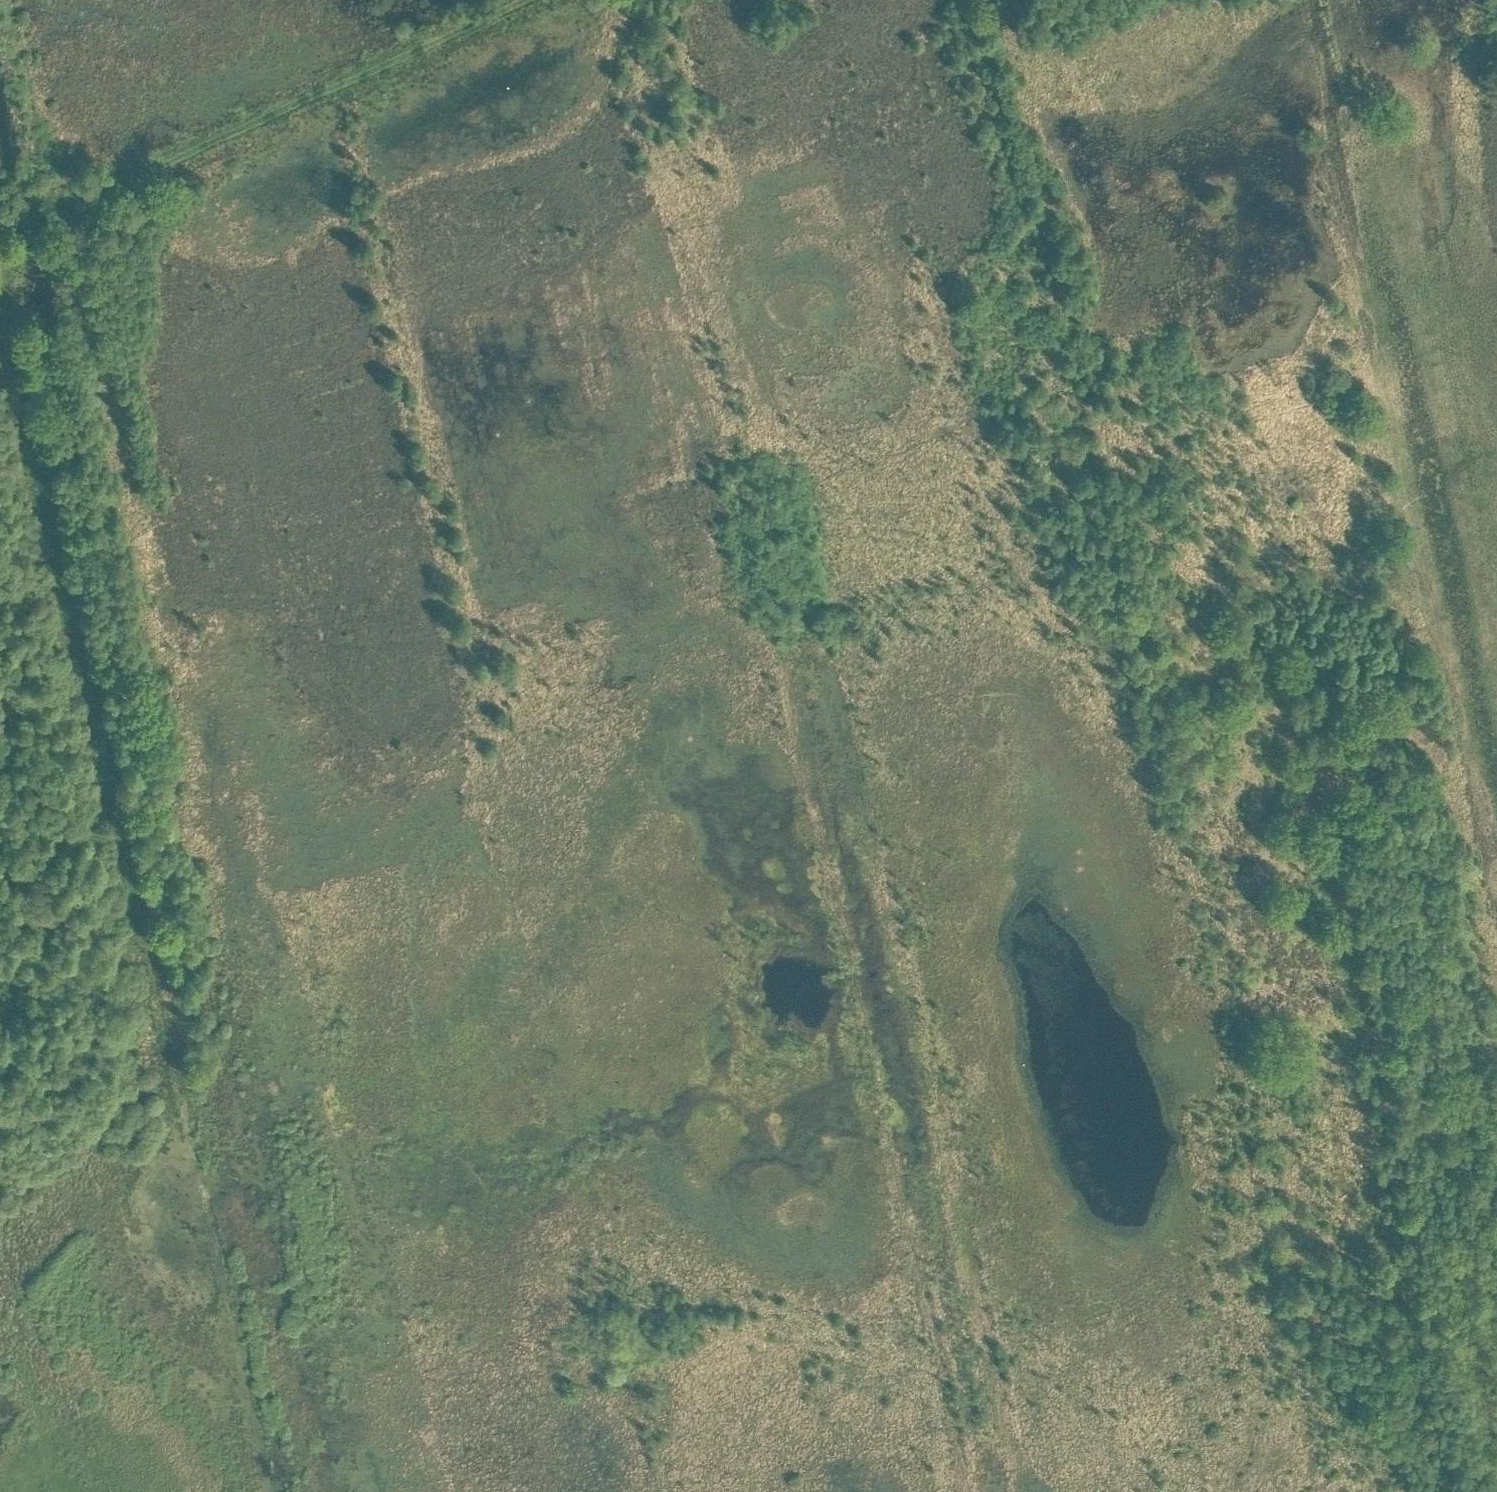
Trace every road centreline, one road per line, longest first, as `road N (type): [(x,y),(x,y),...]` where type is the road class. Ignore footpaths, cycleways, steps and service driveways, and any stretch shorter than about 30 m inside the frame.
road 1 (track): [(17,230),(506,0)]

